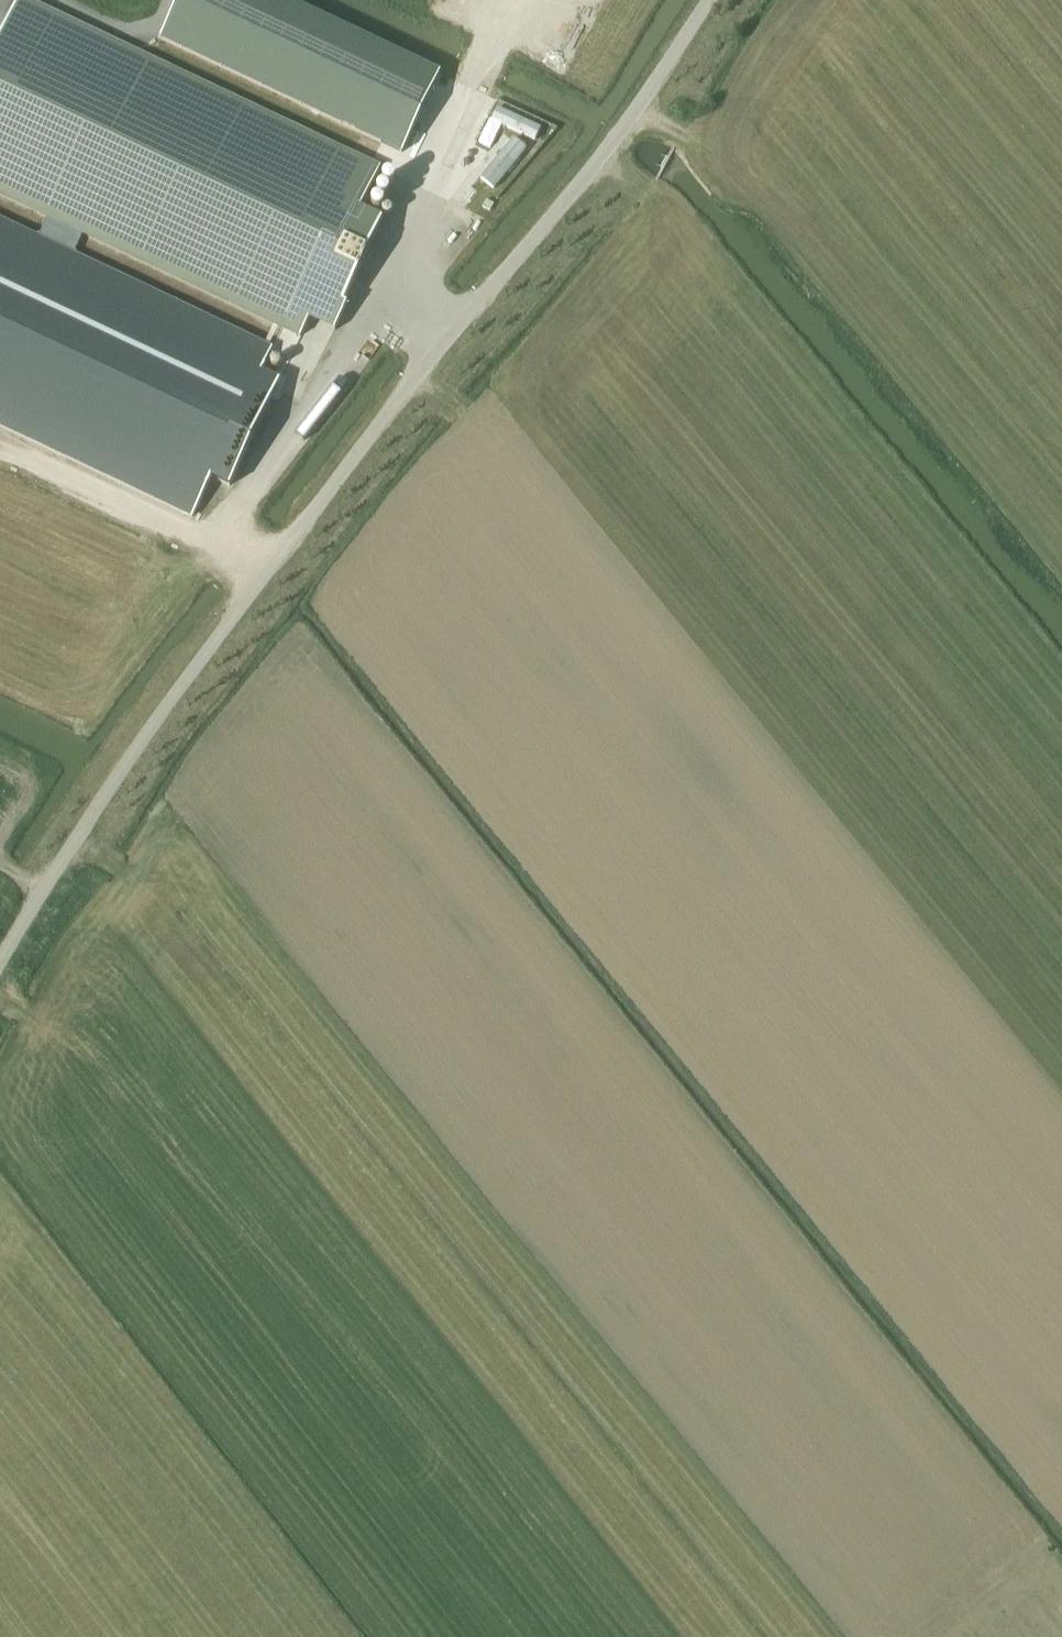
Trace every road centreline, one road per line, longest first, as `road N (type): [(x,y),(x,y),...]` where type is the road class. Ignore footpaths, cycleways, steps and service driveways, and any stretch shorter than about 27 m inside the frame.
road 1 (unclassified): [(0,958),(109,787),(339,483),(563,209),(698,0)]

